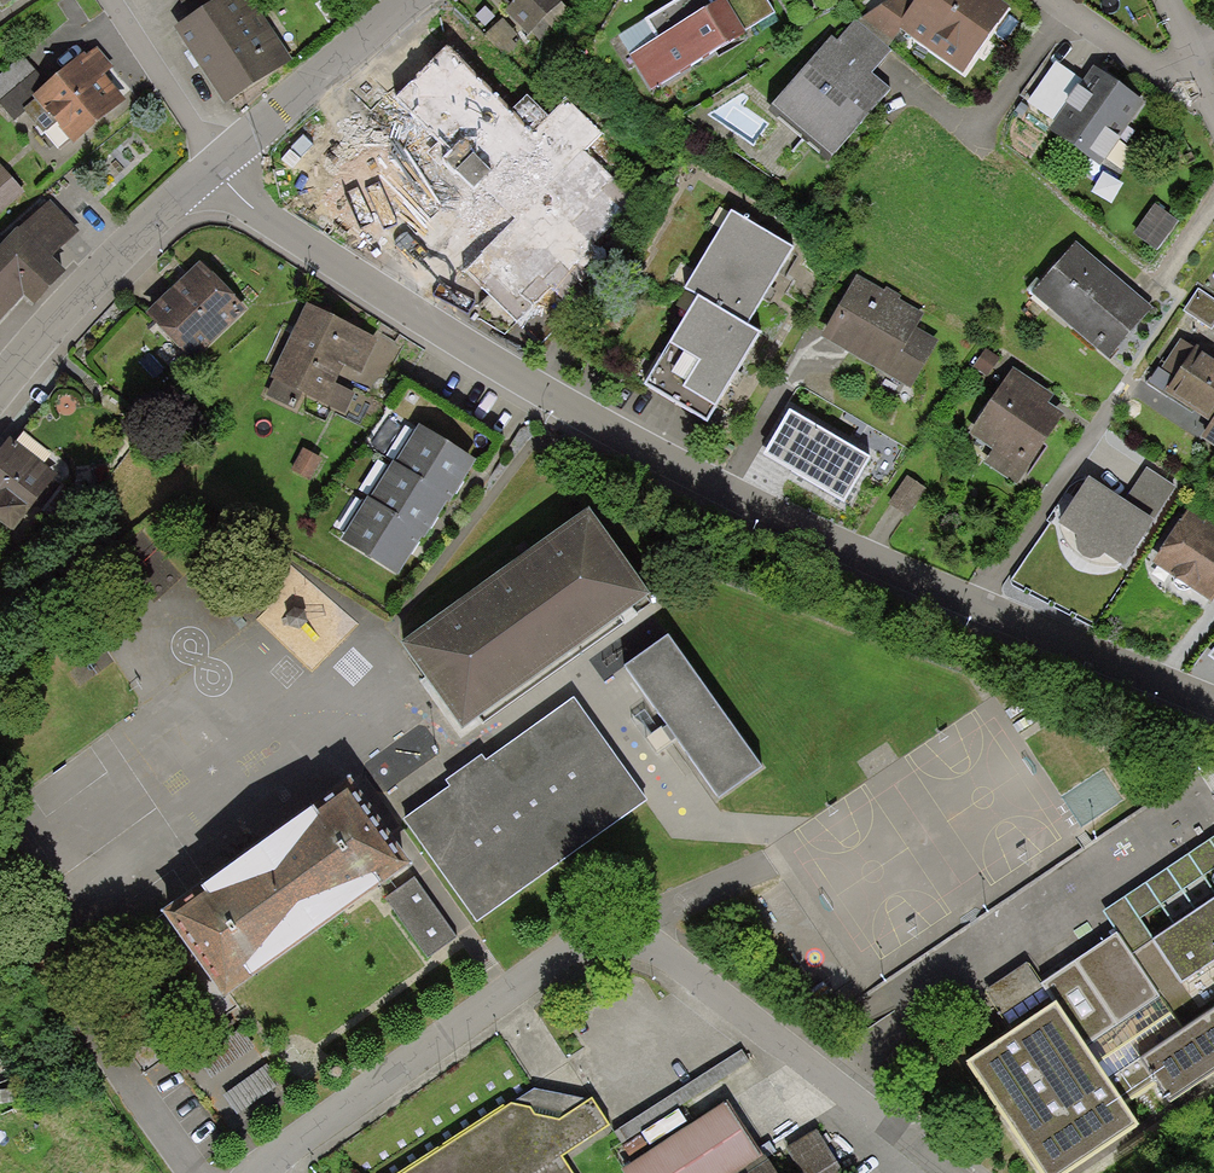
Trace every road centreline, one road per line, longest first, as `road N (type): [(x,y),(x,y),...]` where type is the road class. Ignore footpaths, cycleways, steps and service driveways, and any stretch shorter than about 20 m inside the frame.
road 1 (residential): [(1213,705),(399,308),(282,237),(208,169)]
road 2 (residential): [(255,1172),(267,1154),(504,997),(604,936),(630,934),(723,990),(959,1172)]
road 3 (residential): [(208,169),(0,396)]
road 4 (residential): [(393,0),(208,169)]
road 5 (residential): [(208,169),(101,0)]
road 6 (residential): [(1192,69),(1154,68),(1053,0)]
road 7 (residential): [(201,1172),(116,1053)]

